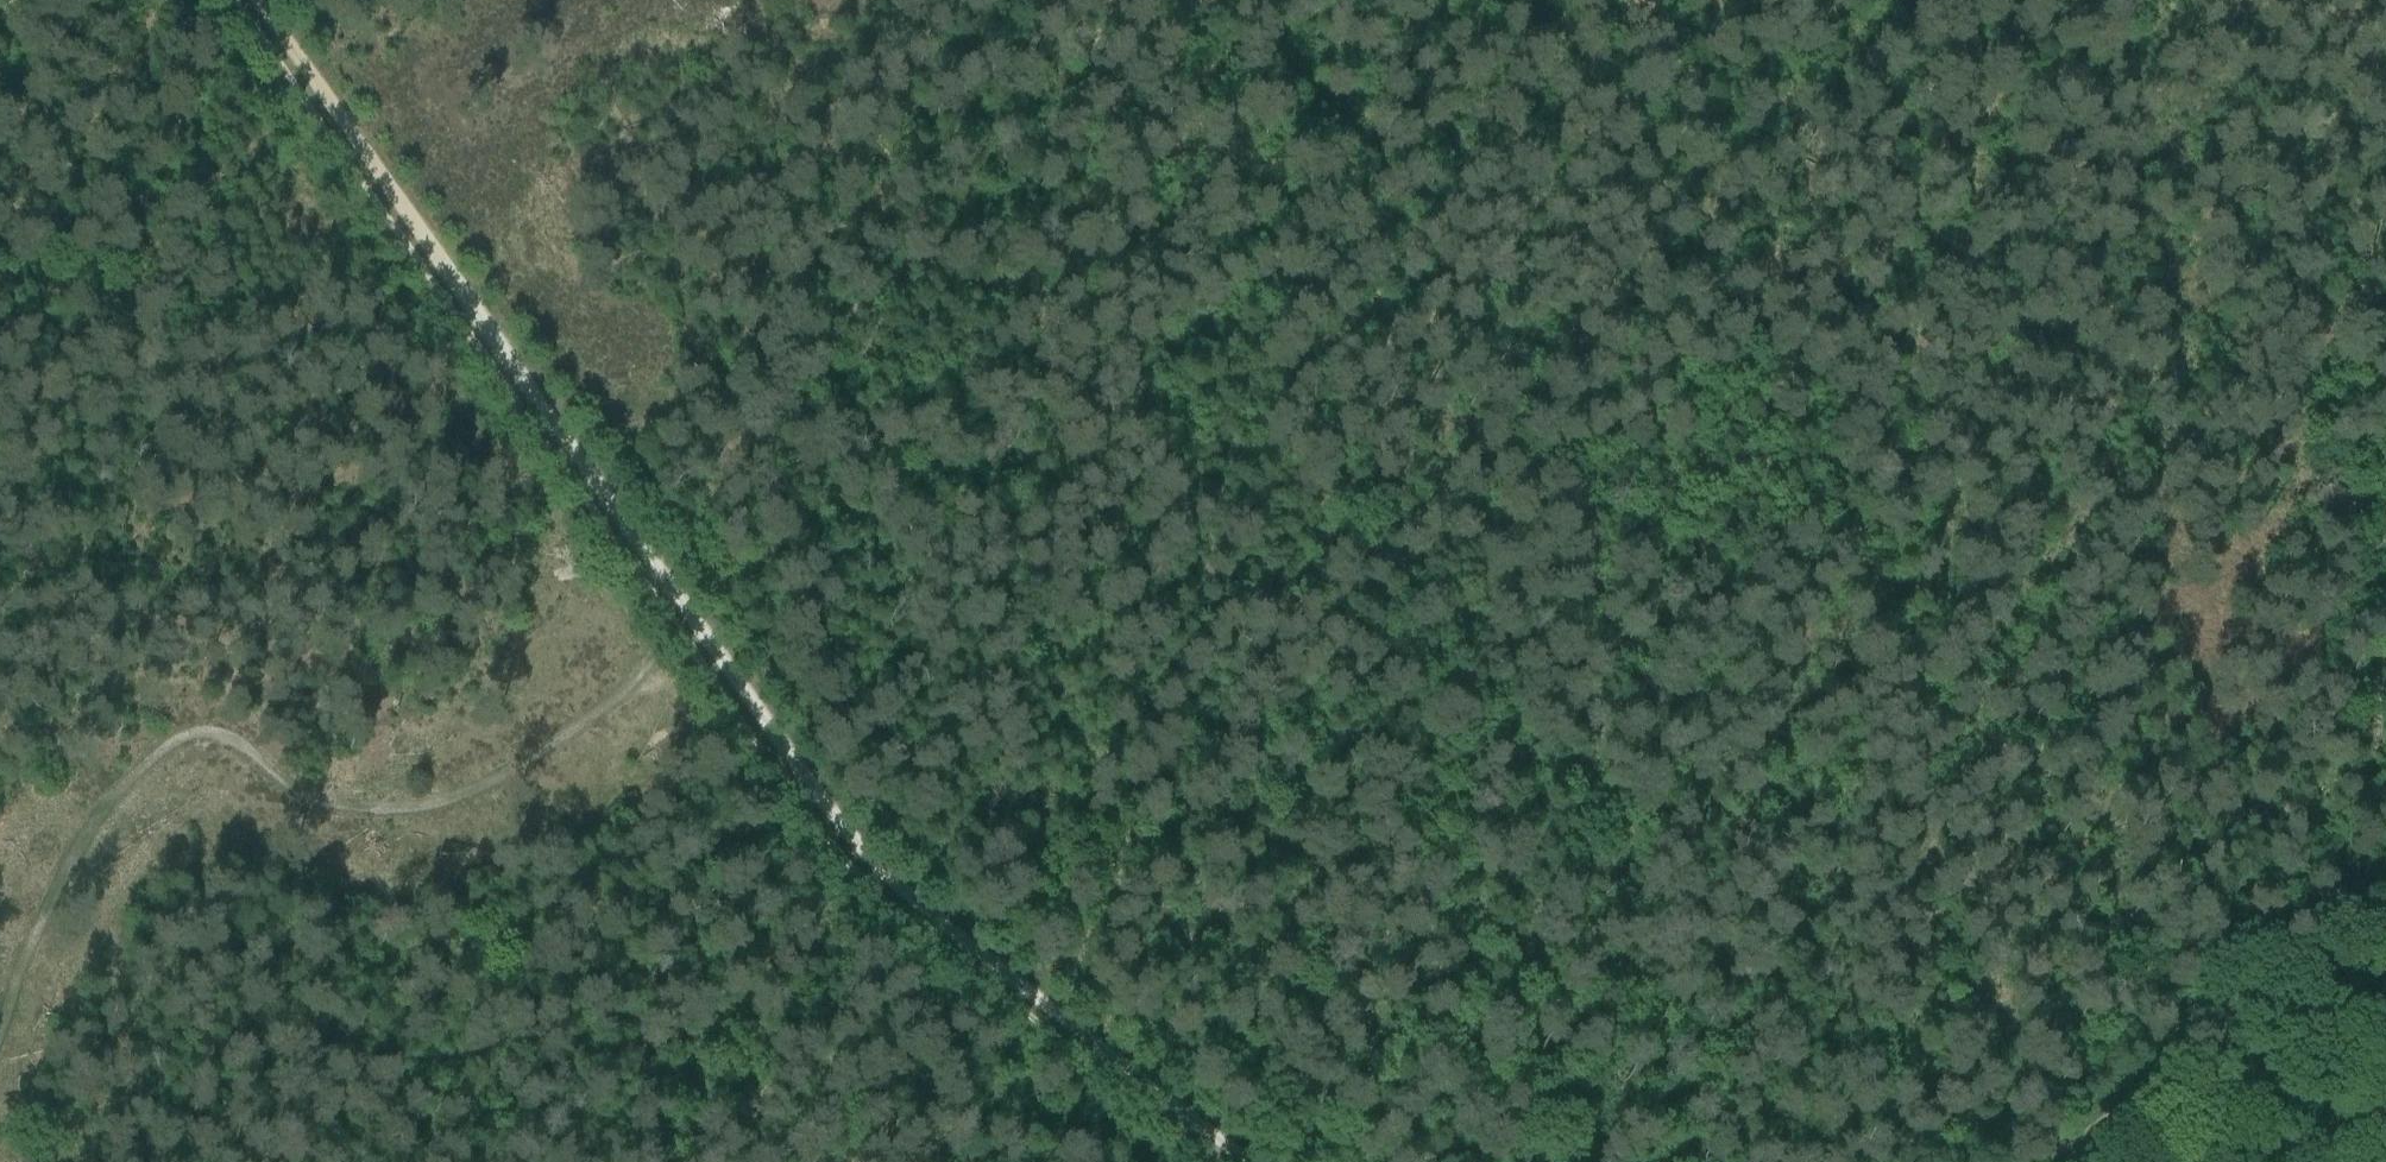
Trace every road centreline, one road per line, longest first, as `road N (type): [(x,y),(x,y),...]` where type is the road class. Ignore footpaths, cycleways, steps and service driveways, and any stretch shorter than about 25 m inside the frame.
road 1 (track): [(251,0),(868,852),(1041,1010),(1249,1161)]
road 2 (track): [(697,619),(600,713),(492,781),(435,805),(379,812),(326,806),(289,789),(237,742),(209,732),(182,738),(97,817),(19,964),(0,1036)]
road 3 (track): [(2054,1161),(2385,900)]

